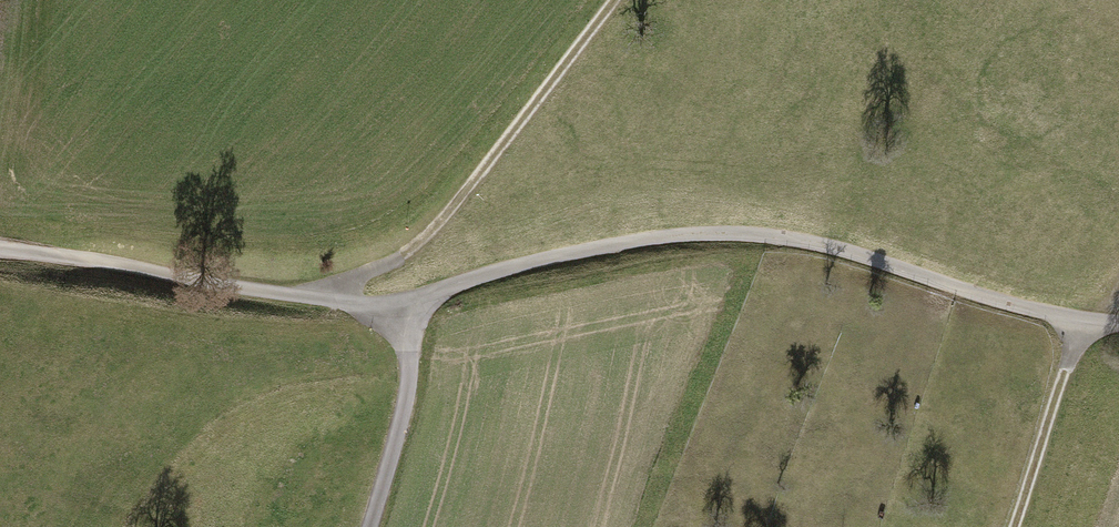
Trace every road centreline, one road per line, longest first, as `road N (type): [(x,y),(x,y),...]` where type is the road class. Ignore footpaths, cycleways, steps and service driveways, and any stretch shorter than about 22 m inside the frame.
road 1 (residential): [(1118,325),(1074,325),(762,234),(684,233),(356,301),(0,253)]
road 2 (track): [(312,301),(376,273),(457,209),(618,0)]
road 3 (track): [(1118,283),(1054,396),(1013,526)]
road 4 (track): [(369,526),(413,352),(409,294)]

